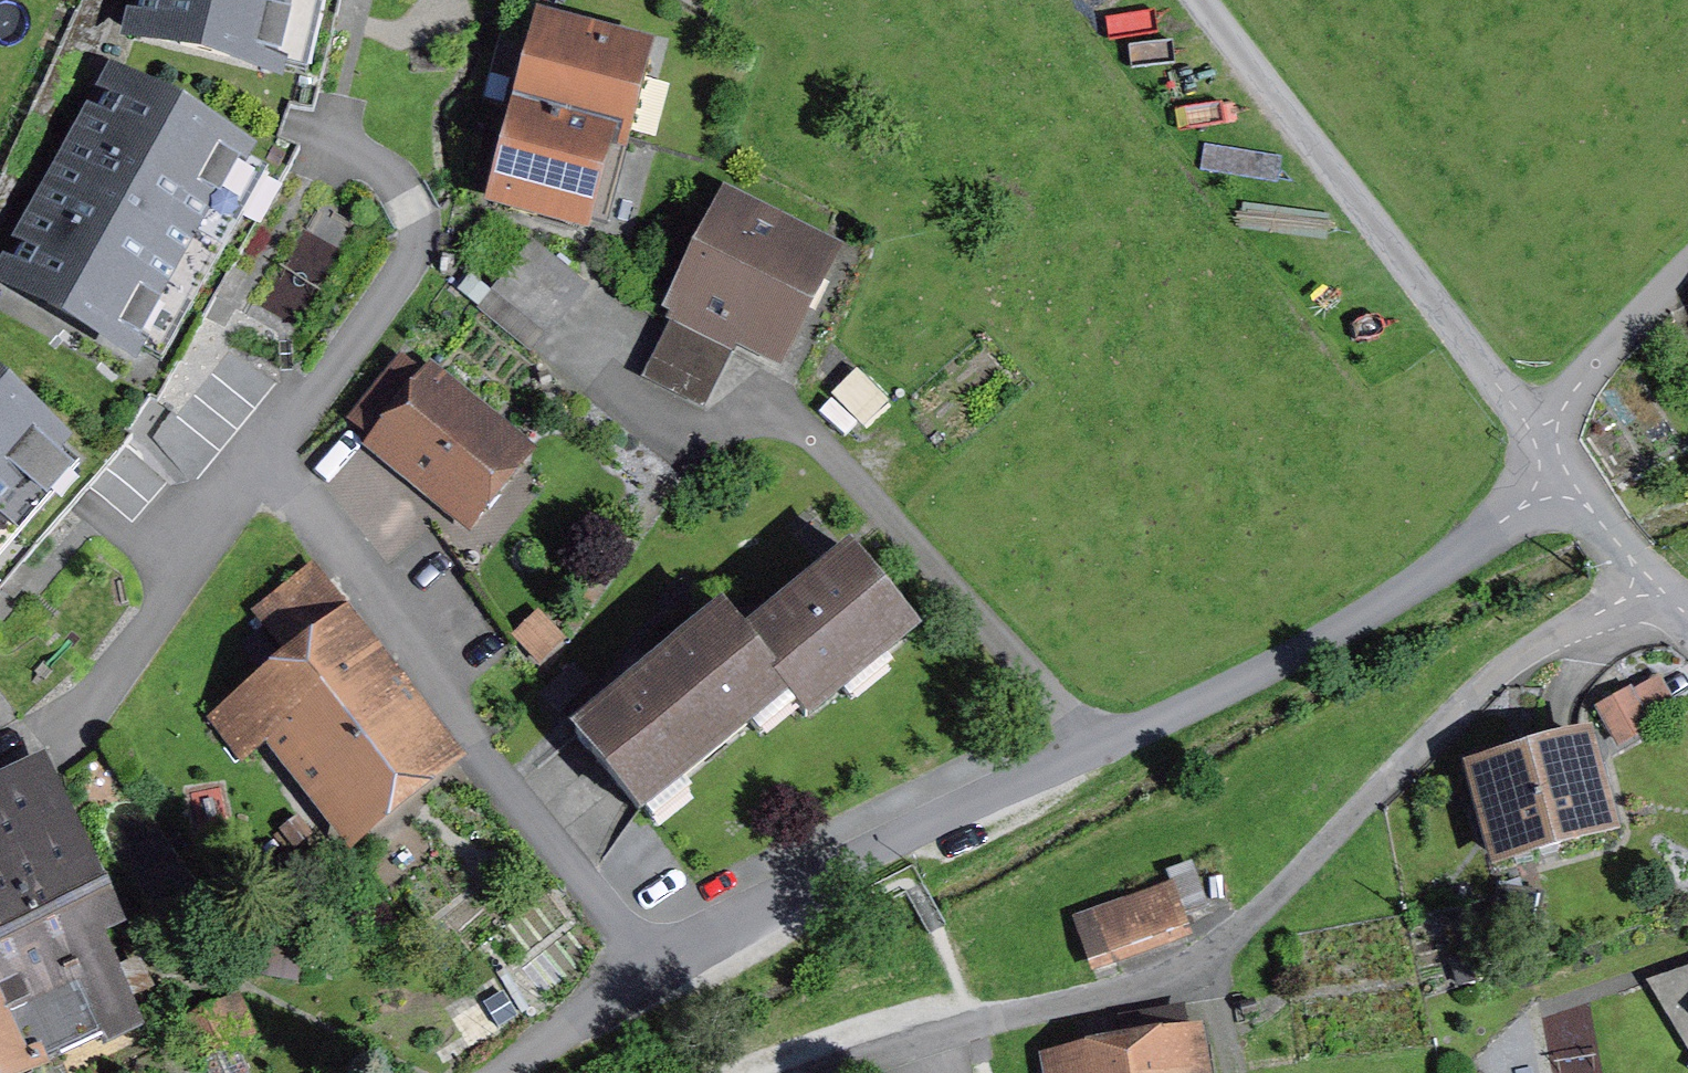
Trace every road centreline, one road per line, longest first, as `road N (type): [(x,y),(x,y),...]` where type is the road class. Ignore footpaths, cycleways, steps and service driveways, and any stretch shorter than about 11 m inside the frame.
road 1 (residential): [(506,1072),(721,934),(989,796),(1157,724),(1352,624),(1562,477)]
road 2 (residential): [(829,1072),(979,1024),(1115,993),(1209,953),(1295,878),(1487,683),(1549,634),(1655,583)]
road 3 (residential): [(1538,438),(1200,0)]
road 4 (unclassified): [(1538,438),(1687,266)]
road 5 (unclassified): [(1655,583),(1562,477)]

